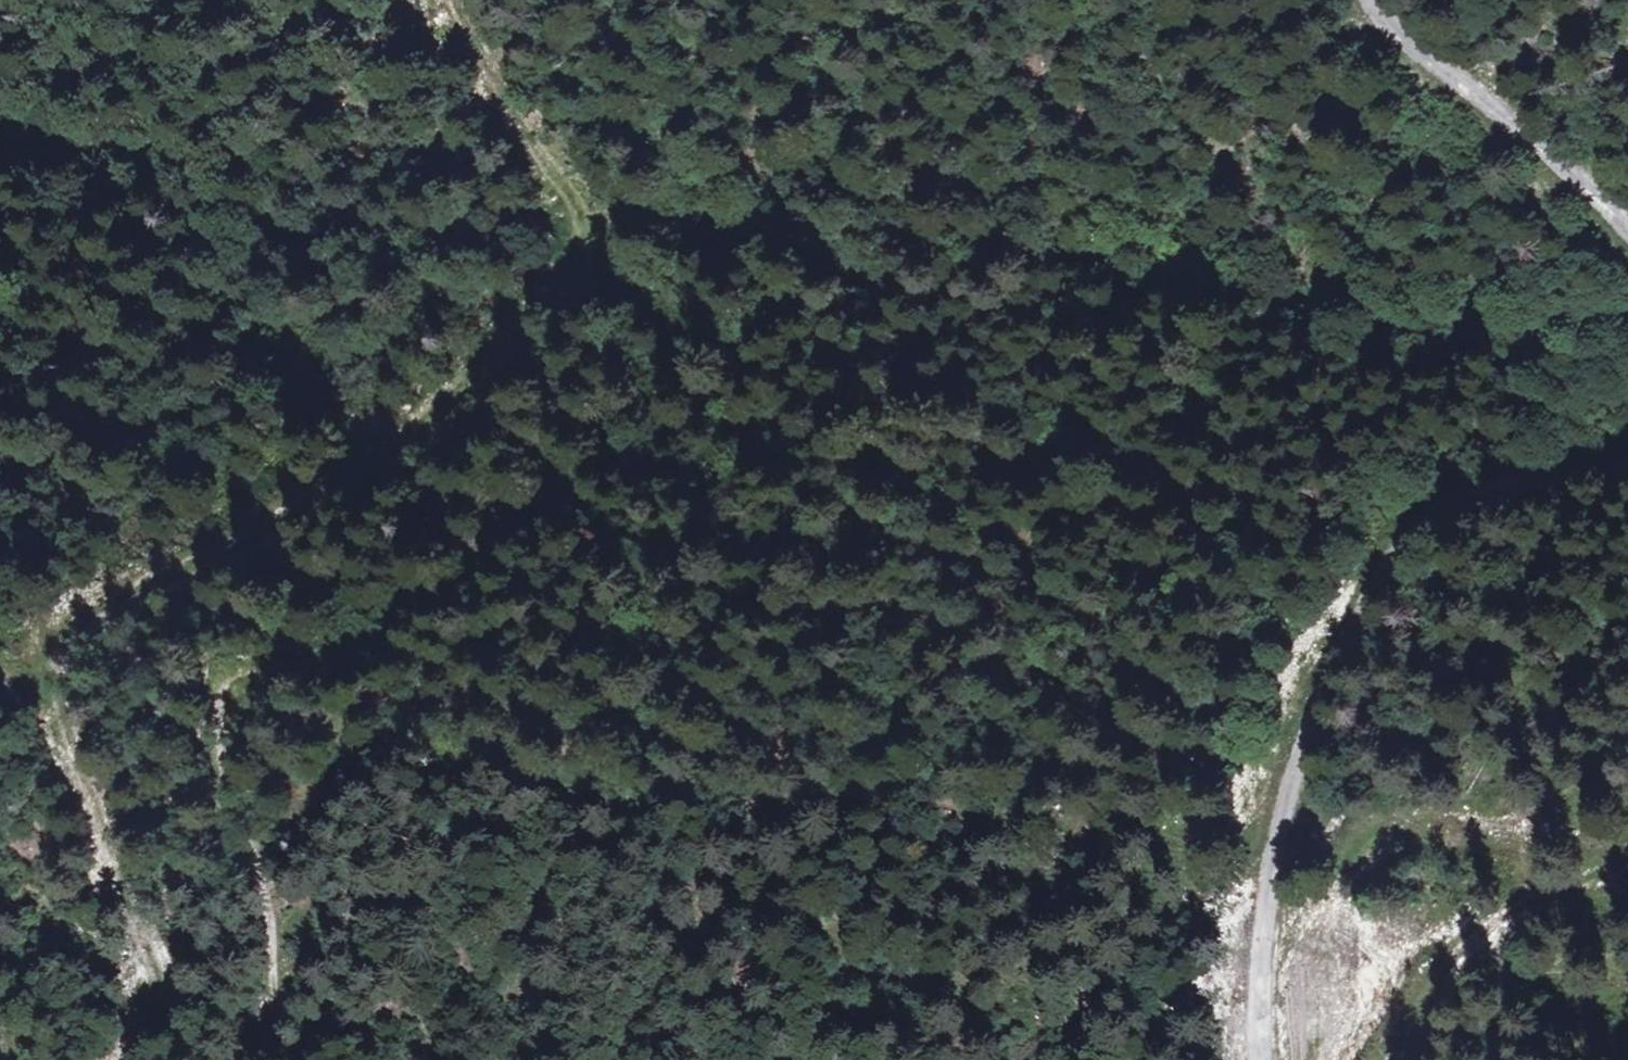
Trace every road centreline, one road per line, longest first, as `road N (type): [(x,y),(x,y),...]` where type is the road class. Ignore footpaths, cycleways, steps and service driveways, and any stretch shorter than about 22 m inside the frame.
road 1 (track): [(452,0),(594,274),(54,662),(212,1059)]
road 2 (unclassified): [(1627,466),(1444,517),(1383,566),(1328,659),(1264,934),(1257,1059)]
road 3 (unclassified): [(1379,0),(1396,25),(1528,135),(1627,233)]

